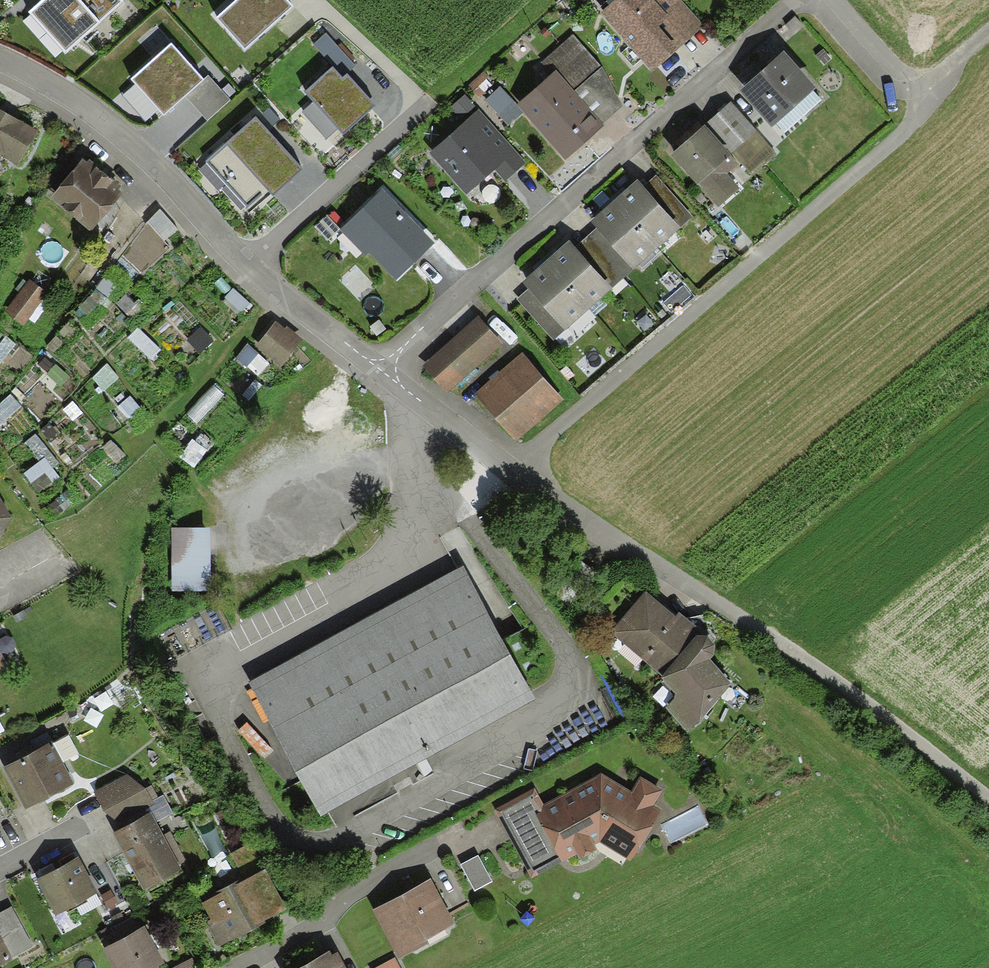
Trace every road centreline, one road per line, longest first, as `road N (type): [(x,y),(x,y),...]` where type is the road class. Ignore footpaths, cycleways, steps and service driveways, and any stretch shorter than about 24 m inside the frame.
road 1 (track): [(516,476),(551,431),(897,138),(915,114),(917,86)]
road 2 (residential): [(791,0),(379,373)]
road 3 (residential): [(379,373),(239,268),(110,133),(0,67)]
road 4 (residential): [(738,615),(516,476),(379,373)]
road 5 (track): [(738,615),(988,800)]
road 6 (residential): [(448,839),(232,967)]
road 7 (track): [(917,86),(880,61),(827,0)]

